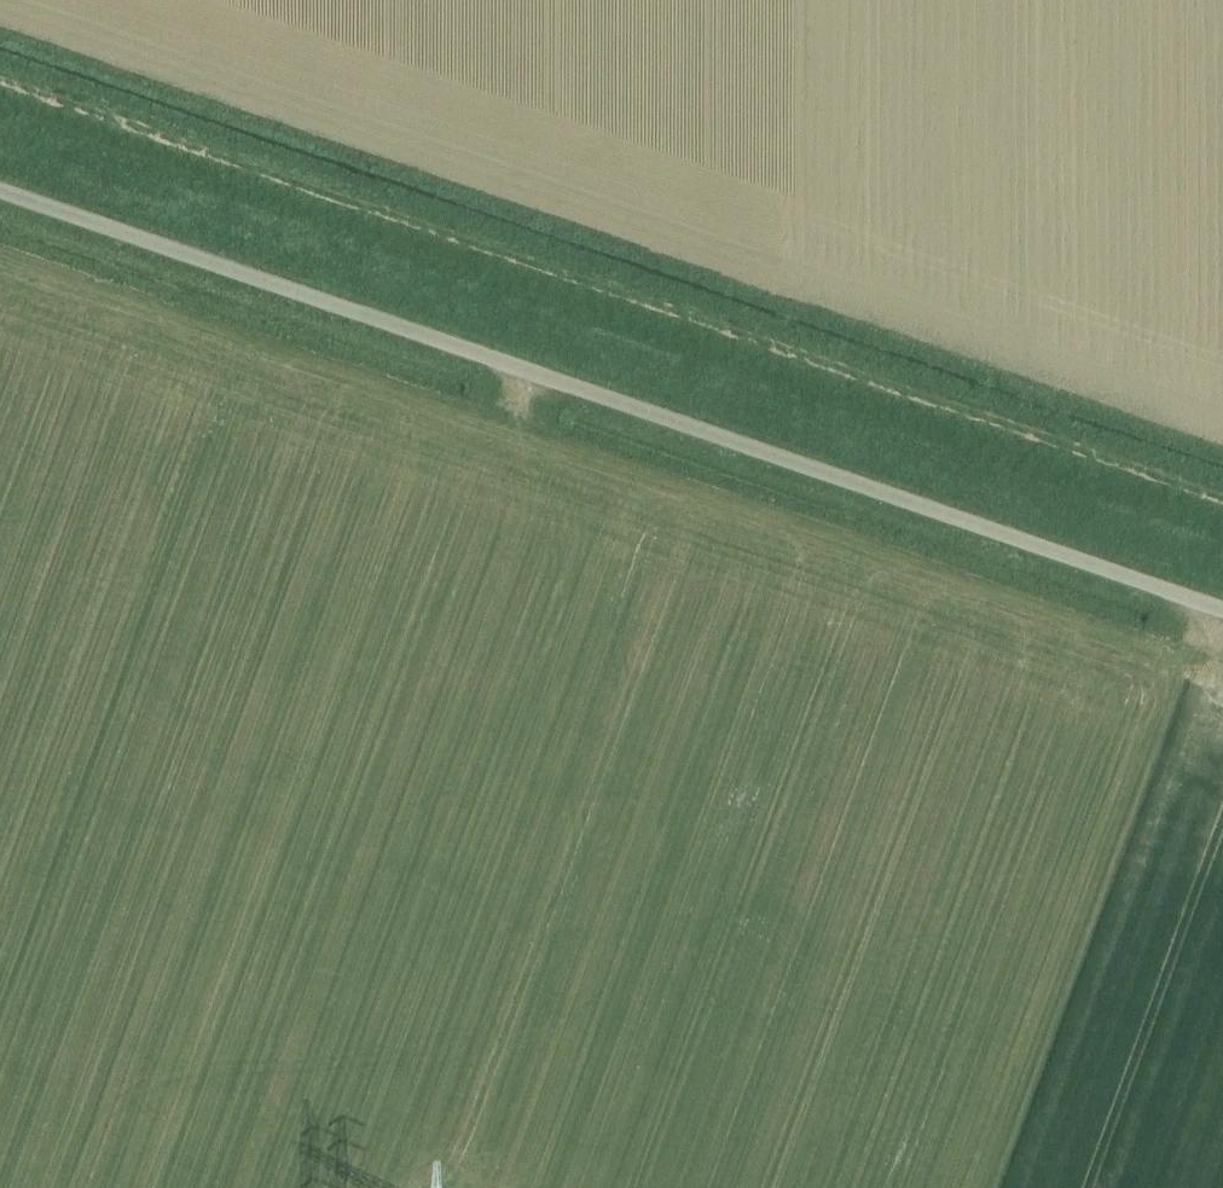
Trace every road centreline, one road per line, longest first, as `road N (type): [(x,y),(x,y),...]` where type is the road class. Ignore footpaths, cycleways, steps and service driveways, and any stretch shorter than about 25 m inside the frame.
road 1 (unclassified): [(0,199),(1222,613)]

